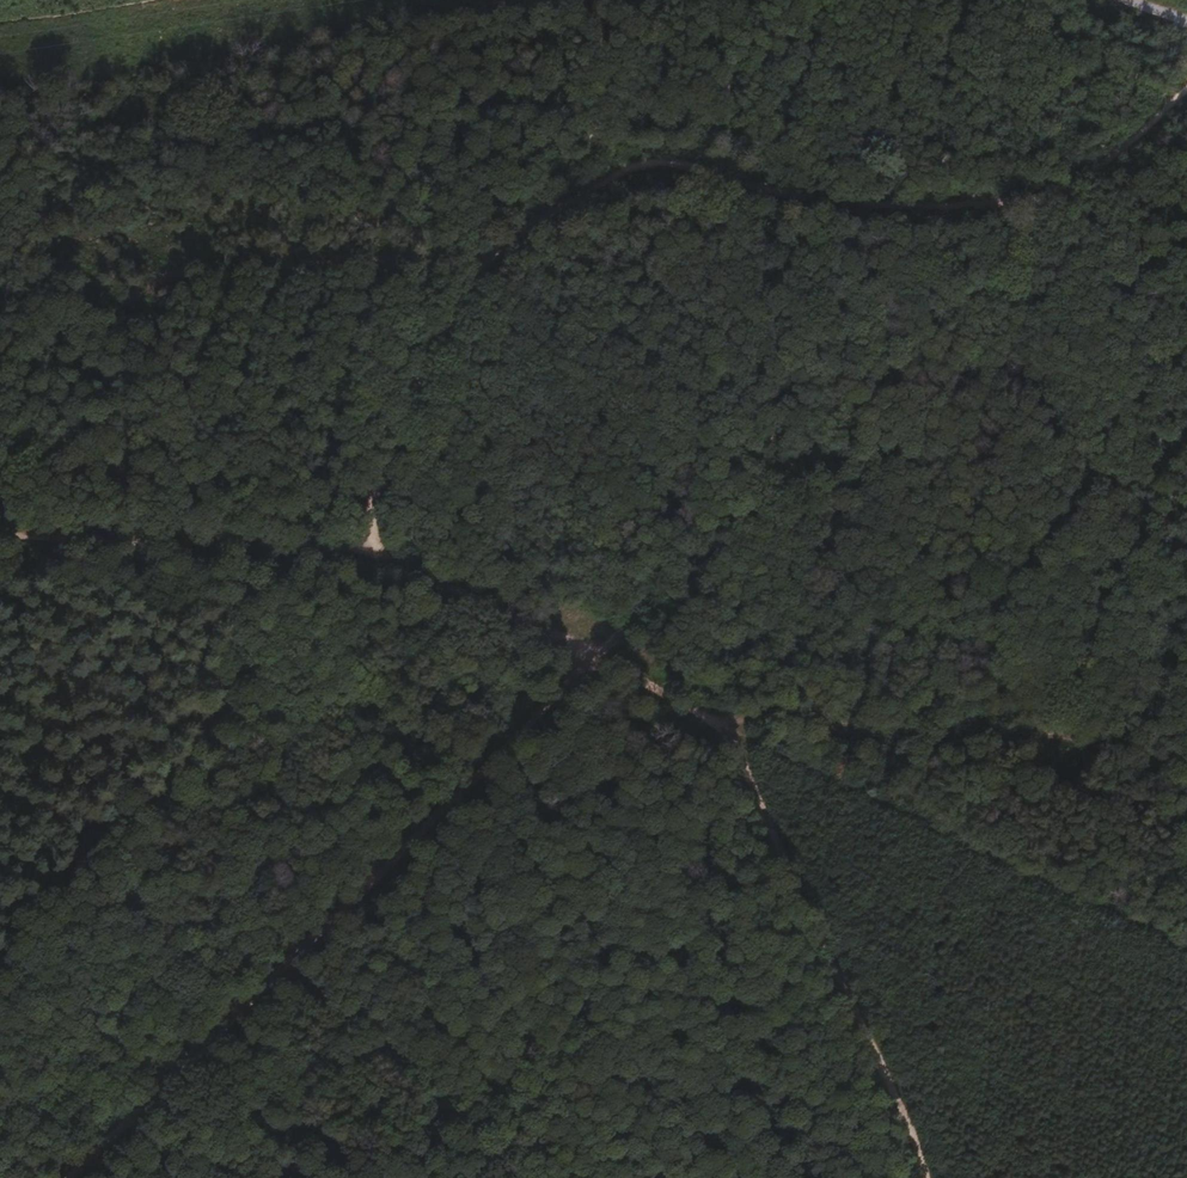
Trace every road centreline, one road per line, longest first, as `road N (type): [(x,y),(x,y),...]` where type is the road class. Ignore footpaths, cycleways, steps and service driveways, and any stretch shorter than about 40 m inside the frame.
road 1 (track): [(372,552),(373,499),(389,446),(430,350),(481,266),(543,216),(631,166),(674,162),(785,194),(900,207),(1020,203),(1088,177)]
road 2 (track): [(0,525),(372,552),(725,727)]
road 3 (track): [(85,1177),(610,669)]
road 4 (track): [(725,727),(1186,951)]
road 5 (track): [(725,727),(752,762),(926,1177)]
road 6 (track): [(1088,177),(1186,89)]

